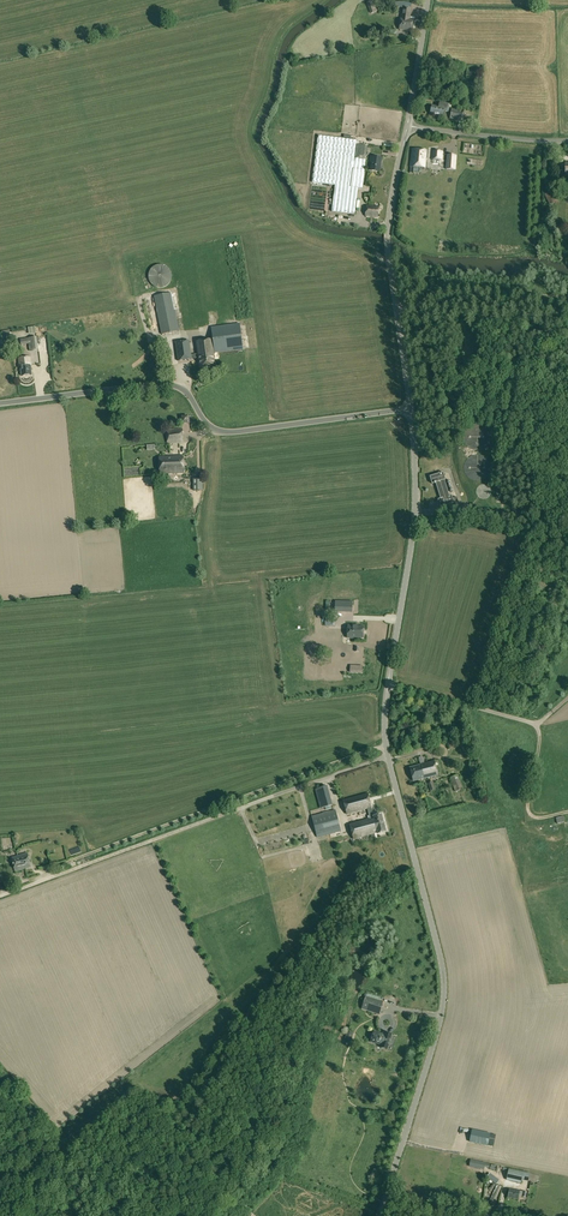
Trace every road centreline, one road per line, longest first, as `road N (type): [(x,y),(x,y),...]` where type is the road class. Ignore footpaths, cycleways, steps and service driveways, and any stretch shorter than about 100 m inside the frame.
road 1 (unclassified): [(385,1200),(444,993),(388,755),(388,683)]
road 2 (unclassified): [(0,403),(168,385),(187,393),(208,426),(232,432),(410,410)]
road 3 (track): [(387,746),(70,861),(51,877)]
road 4 (track): [(316,0),(275,41),(250,134),(304,230),(389,259)]
road 5 (unclassified): [(410,410),(387,246),(408,126)]
road 6 (unclassified): [(388,683),(415,512),(410,410)]
road 7 (track): [(381,1211),(172,1131),(131,1103)]
road 8 (track): [(487,711),(511,693),(567,491)]
road 9 (track): [(567,297),(442,292),(397,311)]
road 10 (unclassified): [(388,683),(532,723),(549,715)]
road 11 (unclassified): [(408,126),(567,141)]
road 12 (track): [(555,529),(415,512)]
road 13 (unclassified): [(408,126),(427,0)]
road 14 (track): [(536,724),(529,813),(567,812)]

